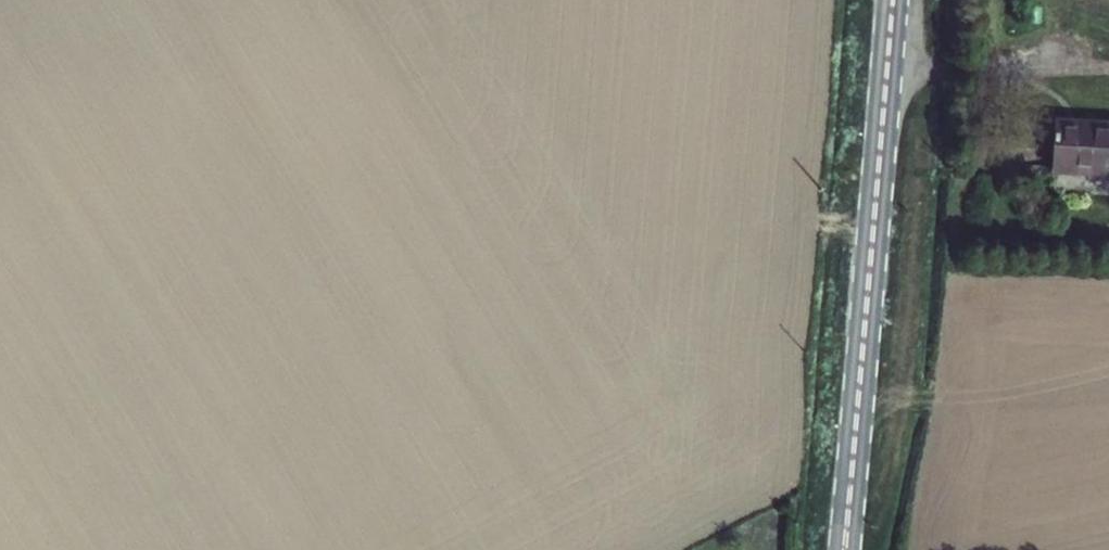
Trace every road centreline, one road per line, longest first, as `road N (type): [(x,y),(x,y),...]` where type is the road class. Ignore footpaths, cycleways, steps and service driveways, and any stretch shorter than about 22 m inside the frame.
road 1 (tertiary): [(844,549),(892,0)]

